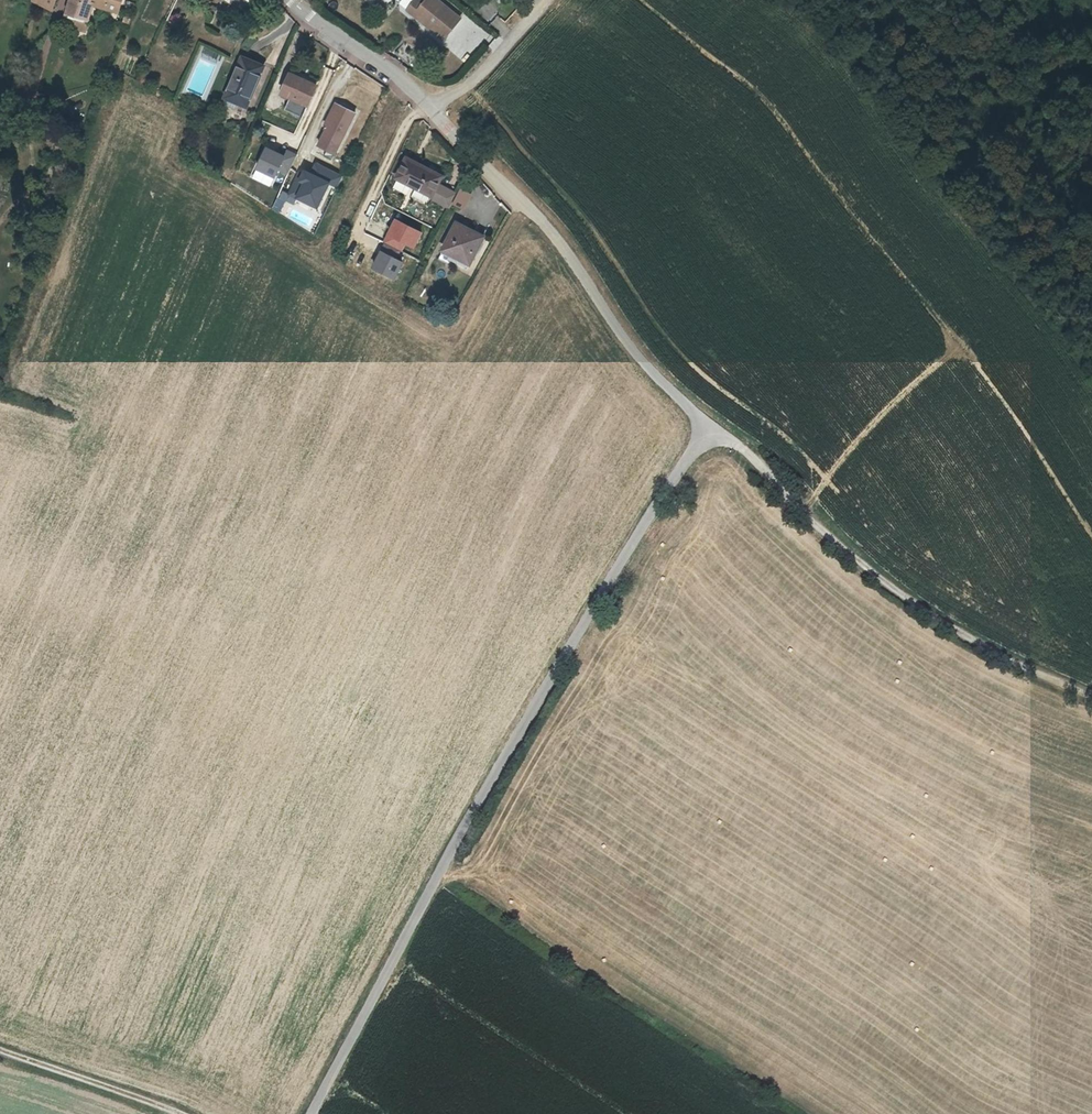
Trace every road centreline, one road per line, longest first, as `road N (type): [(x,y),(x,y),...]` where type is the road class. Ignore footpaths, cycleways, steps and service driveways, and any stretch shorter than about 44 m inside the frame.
road 1 (residential): [(316,1113),(461,837),(708,428),(625,343),(533,211),(426,104)]
road 2 (track): [(1091,696),(1026,670),(895,587),(708,428)]
road 3 (track): [(171,1113),(0,1056)]
road 4 (residential): [(426,104),(291,0)]
road 5 (residential): [(426,104),(467,87),(548,0)]

